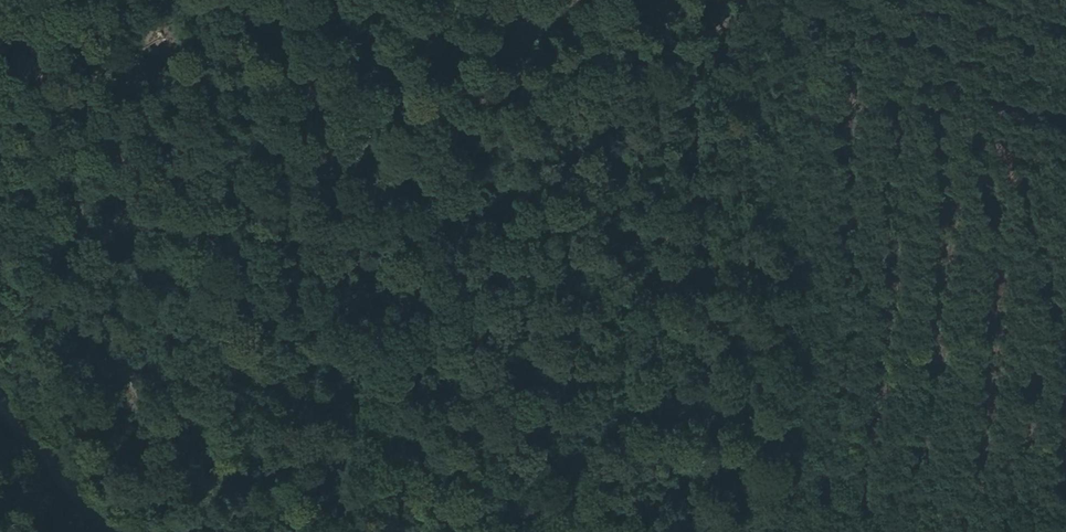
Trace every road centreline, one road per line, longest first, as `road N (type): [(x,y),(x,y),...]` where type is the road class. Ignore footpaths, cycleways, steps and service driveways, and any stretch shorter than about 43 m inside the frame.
road 1 (tertiary): [(0,400),(106,531)]

